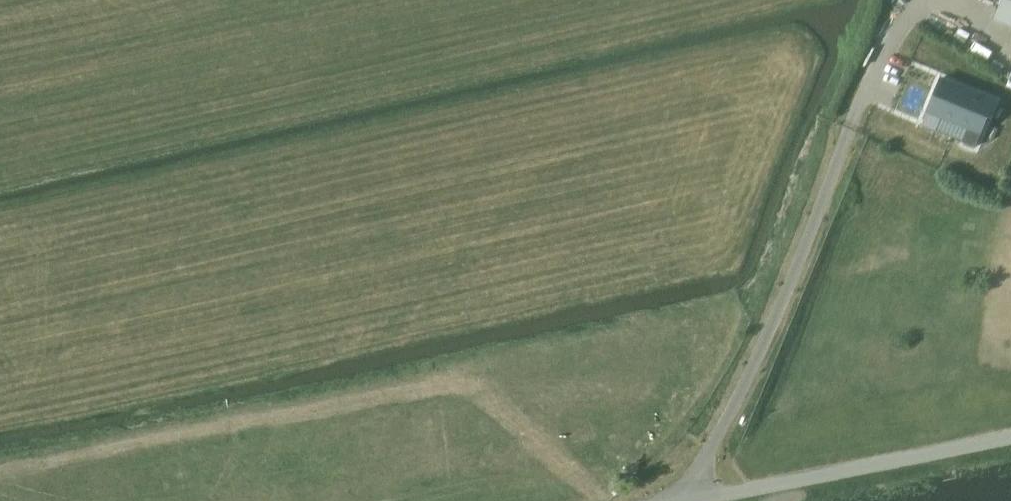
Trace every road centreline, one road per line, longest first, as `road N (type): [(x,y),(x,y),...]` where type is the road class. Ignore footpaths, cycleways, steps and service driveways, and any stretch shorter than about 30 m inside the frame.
road 1 (unclassified): [(687,500),(1010,433)]

